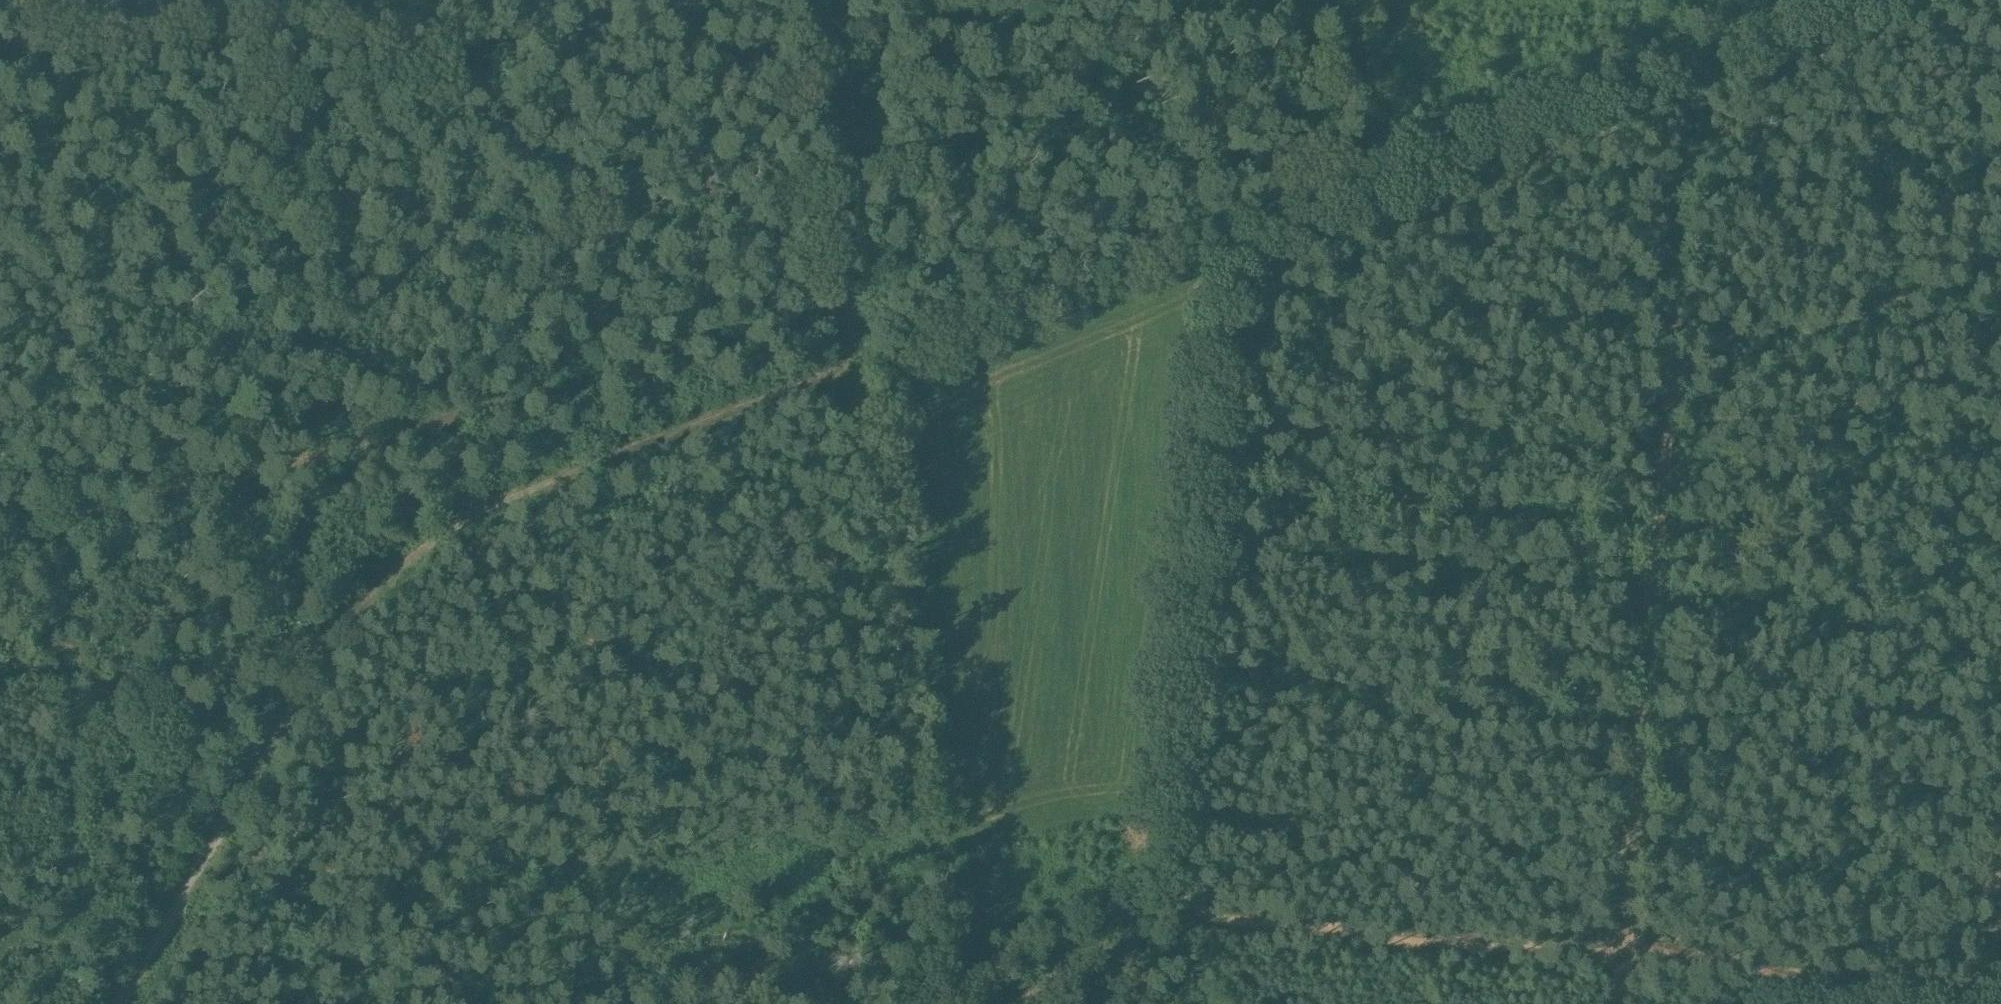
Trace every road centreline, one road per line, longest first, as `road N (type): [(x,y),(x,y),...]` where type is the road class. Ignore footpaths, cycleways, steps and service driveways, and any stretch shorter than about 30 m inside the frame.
road 1 (track): [(818,0),(849,367),(843,378),(806,385),(483,510),(399,566),(330,639),(123,1003)]

